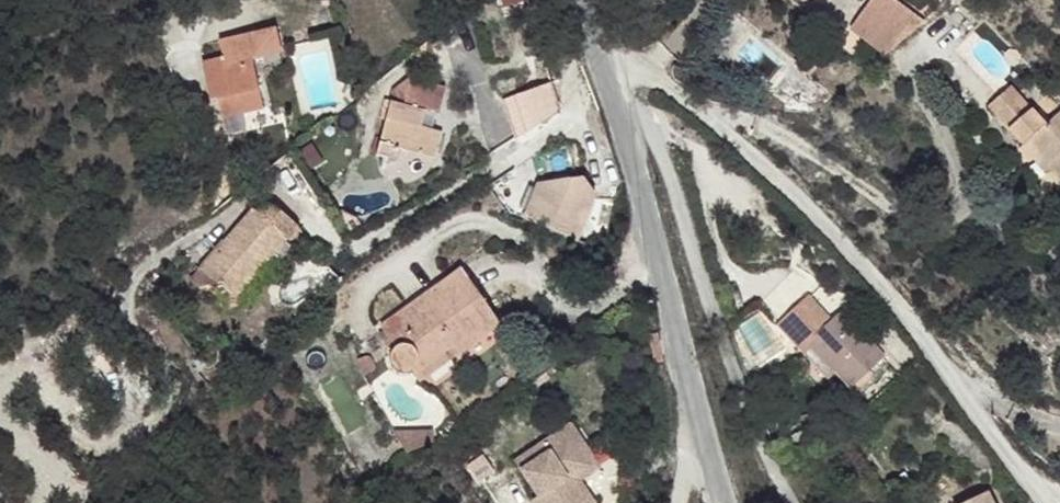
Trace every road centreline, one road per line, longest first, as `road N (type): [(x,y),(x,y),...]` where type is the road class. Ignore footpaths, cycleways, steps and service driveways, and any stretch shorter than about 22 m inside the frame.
road 1 (residential): [(1046,502),(991,416),(842,241),(723,123),(624,62),(585,62)]
road 2 (residential): [(803,502),(749,398),(640,119),(608,127)]
road 3 (tertiary): [(608,127),(722,502)]

